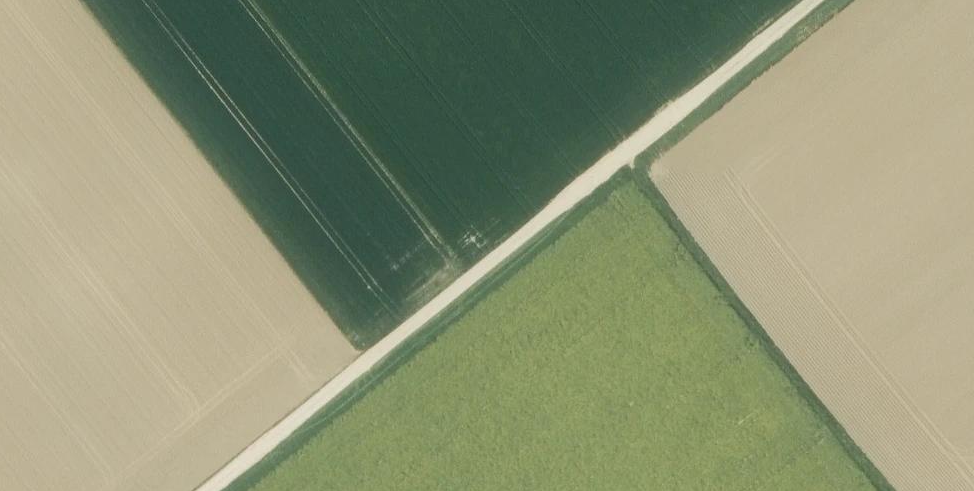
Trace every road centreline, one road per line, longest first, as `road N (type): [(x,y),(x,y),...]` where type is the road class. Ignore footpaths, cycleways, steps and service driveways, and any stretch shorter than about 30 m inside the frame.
road 1 (track): [(816,0),(207,490)]
road 2 (track): [(624,157),(881,490)]

